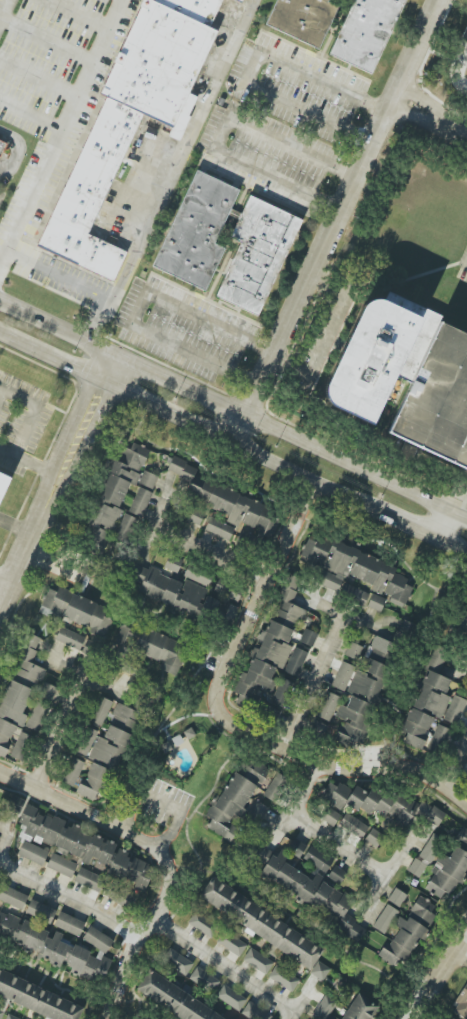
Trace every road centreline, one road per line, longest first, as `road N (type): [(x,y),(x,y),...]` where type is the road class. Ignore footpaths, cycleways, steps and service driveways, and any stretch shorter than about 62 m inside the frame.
road 1 (residential): [(310,480),(217,676),(215,711),(300,761),(405,768),(466,801)]
road 2 (secondary): [(466,517),(0,303)]
road 3 (residential): [(438,0),(232,443)]
road 4 (secondary): [(0,335),(391,519)]
road 5 (residential): [(104,1018),(137,936),(163,900),(163,862),(120,831),(0,778)]
road 6 (residential): [(0,602),(114,355)]

